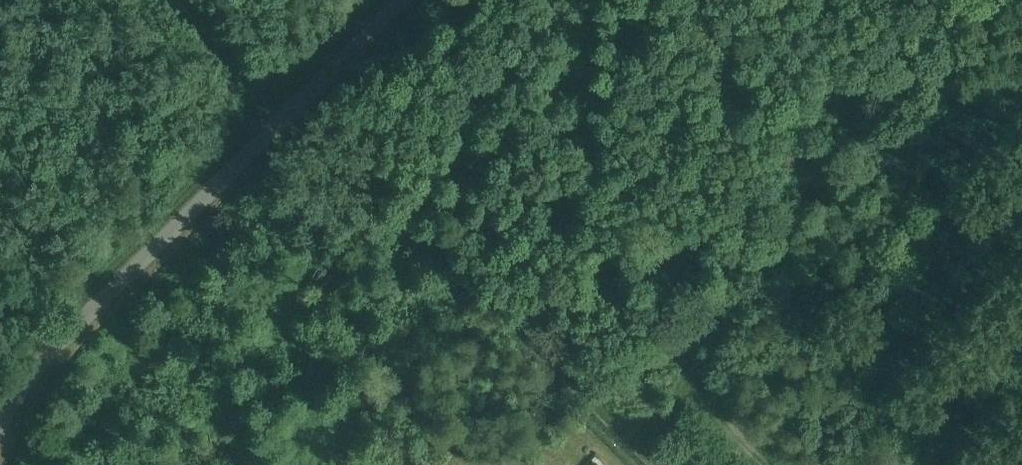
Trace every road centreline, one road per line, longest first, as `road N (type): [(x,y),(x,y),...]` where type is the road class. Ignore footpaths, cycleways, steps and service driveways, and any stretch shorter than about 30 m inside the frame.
road 1 (residential): [(0,424),(34,367),(399,0)]

